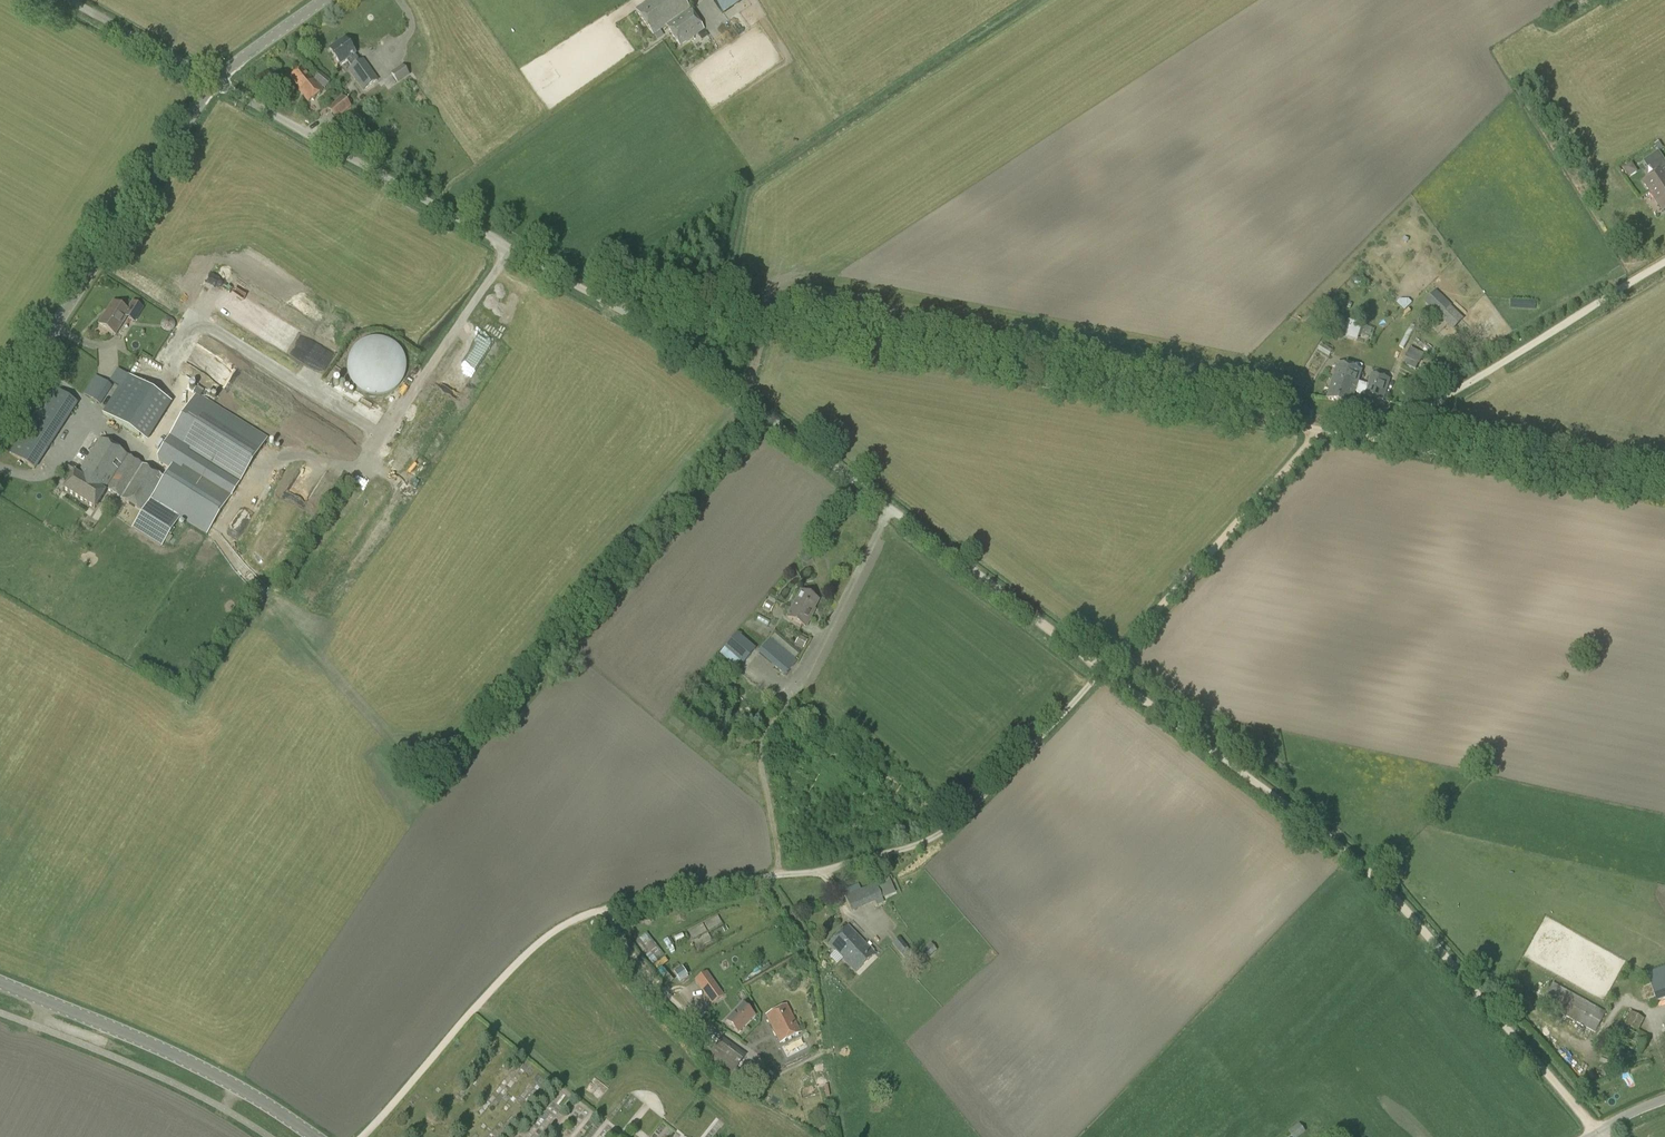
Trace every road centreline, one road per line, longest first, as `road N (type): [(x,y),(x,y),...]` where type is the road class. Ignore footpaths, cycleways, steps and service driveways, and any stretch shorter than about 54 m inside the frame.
road 1 (track): [(361,1136),(553,929),(622,903),(865,859),(945,830),(1326,430)]
road 2 (unclassified): [(785,876),(759,746),(889,505),(635,320),(215,81)]
road 3 (track): [(1599,1131),(1365,873),(889,505)]
road 4 (track): [(588,293),(1326,430)]
road 5 (tertiary): [(0,422),(29,362),(215,81)]
road 6 (secondary): [(316,1136),(187,1060),(0,982)]
road 7 (unclassified): [(1373,441),(1664,260)]
road 8 (unclassified): [(1373,441),(1664,496)]
road 9 (unclassified): [(215,81),(73,0)]
road 10 (tertiary): [(215,81),(321,0)]

